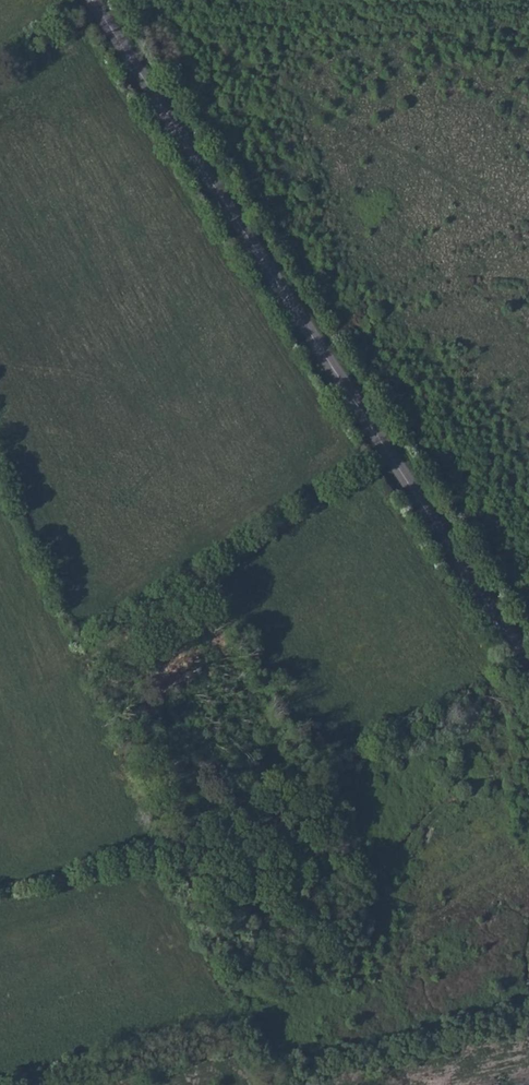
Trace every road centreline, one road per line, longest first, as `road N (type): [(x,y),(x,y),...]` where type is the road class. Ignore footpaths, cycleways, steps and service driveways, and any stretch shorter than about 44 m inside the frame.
road 1 (tertiary): [(528,671),(89,0)]
road 2 (track): [(99,648),(391,455)]

